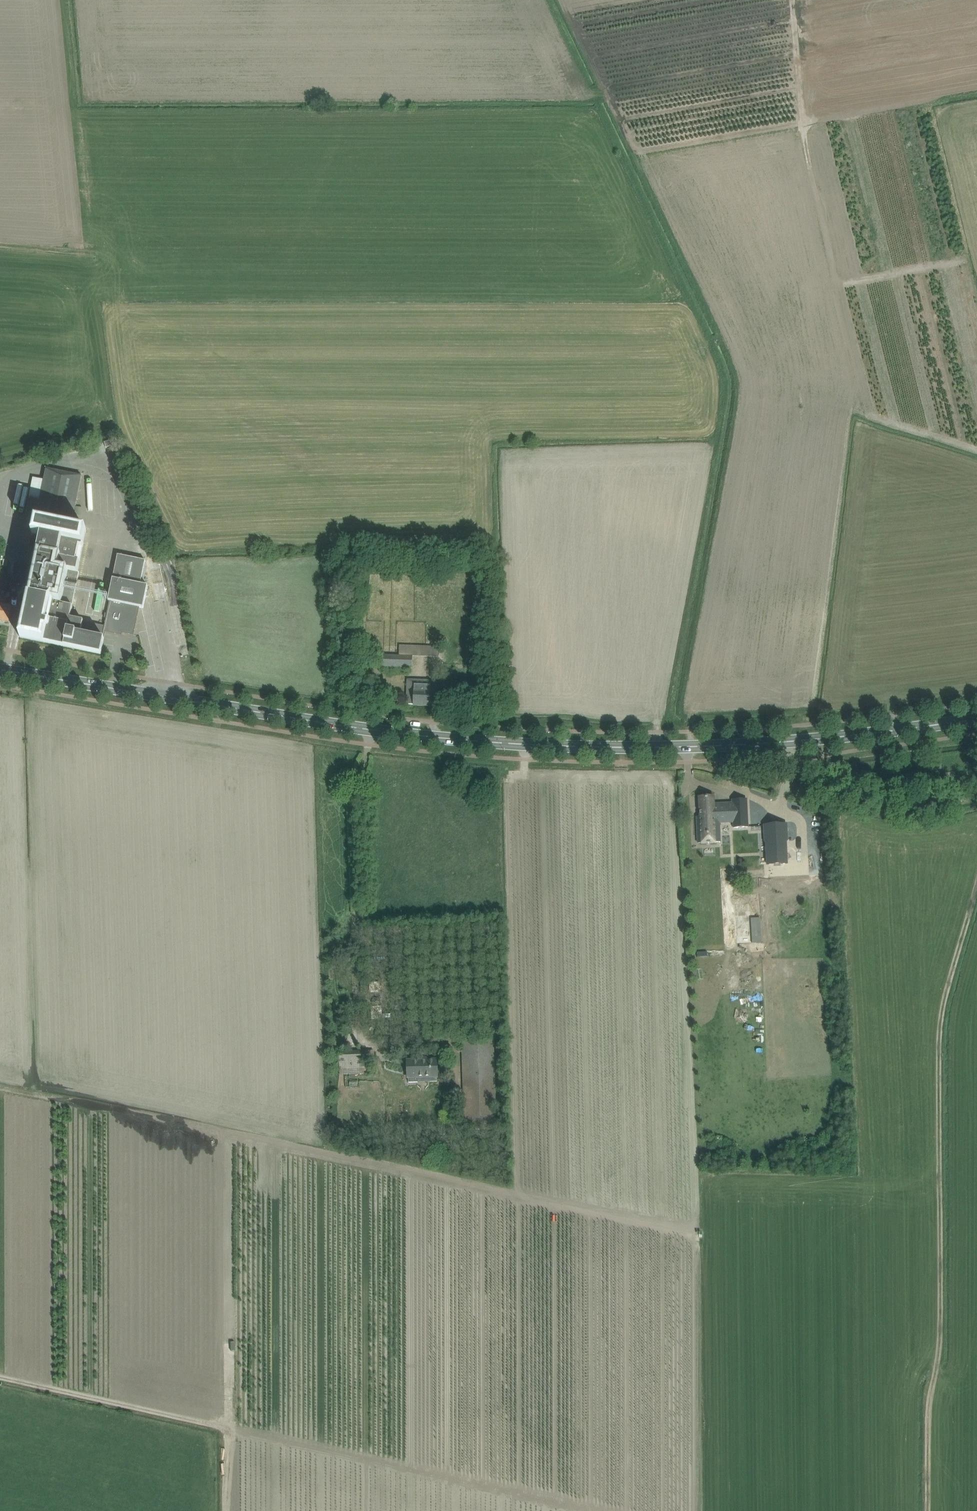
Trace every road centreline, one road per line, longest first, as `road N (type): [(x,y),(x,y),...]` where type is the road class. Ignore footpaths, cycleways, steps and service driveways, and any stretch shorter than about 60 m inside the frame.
road 1 (secondary): [(526,745),(327,725),(0,671)]
road 2 (secondary): [(526,745),(756,746),(976,719)]

